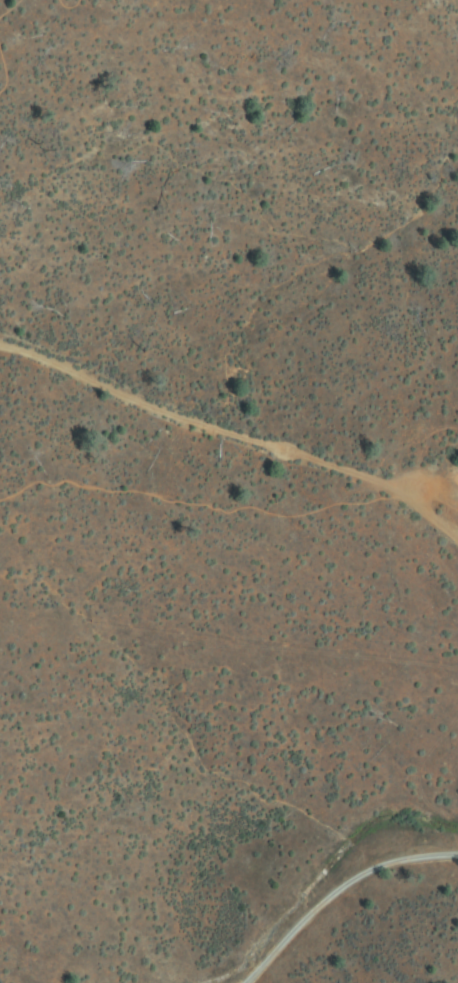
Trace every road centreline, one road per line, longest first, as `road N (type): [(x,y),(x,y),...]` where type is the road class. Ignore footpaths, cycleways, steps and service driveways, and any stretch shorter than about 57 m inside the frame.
road 1 (track): [(457,528),(352,475),(151,408),(0,342)]
road 2 (track): [(258,982),(362,884),(387,871),(457,862)]

